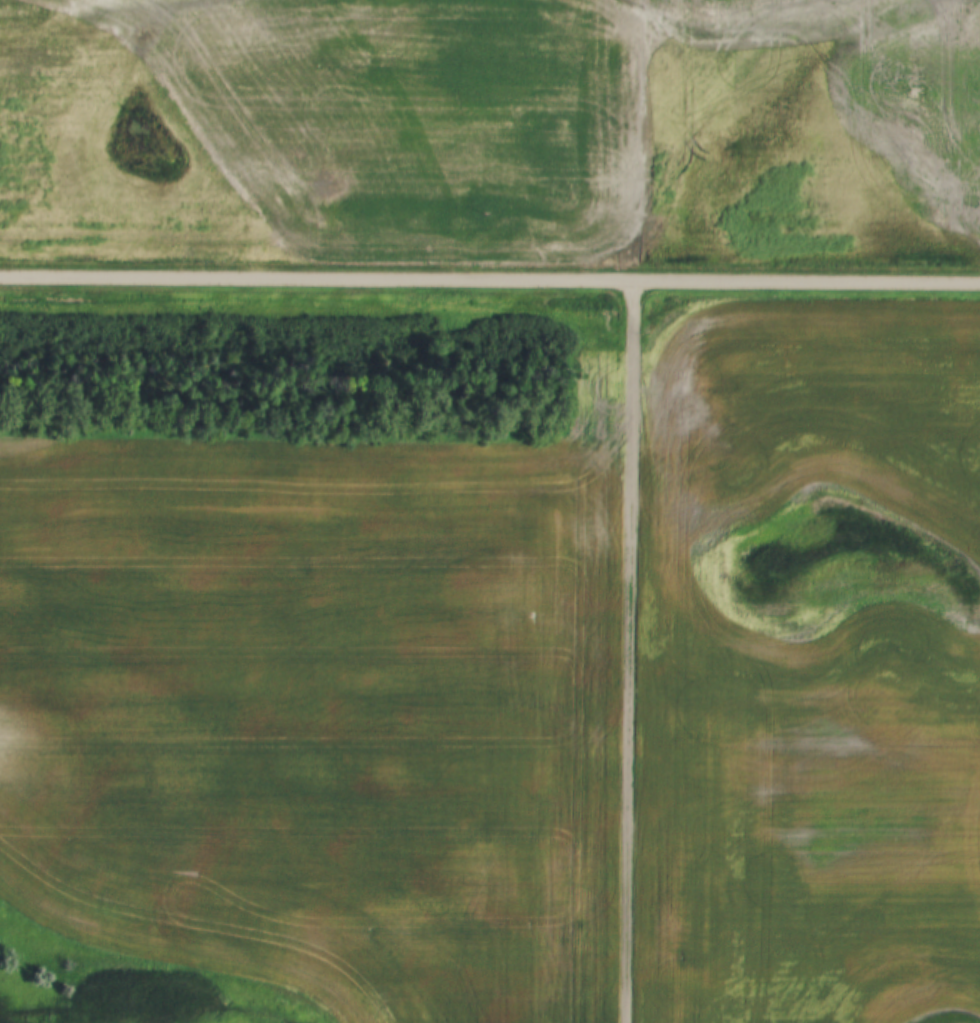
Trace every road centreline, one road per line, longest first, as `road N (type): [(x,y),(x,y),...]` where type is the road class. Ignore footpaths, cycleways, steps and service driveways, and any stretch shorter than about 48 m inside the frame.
road 1 (residential): [(979,283),(0,276)]
road 2 (track): [(629,280),(624,1022)]

